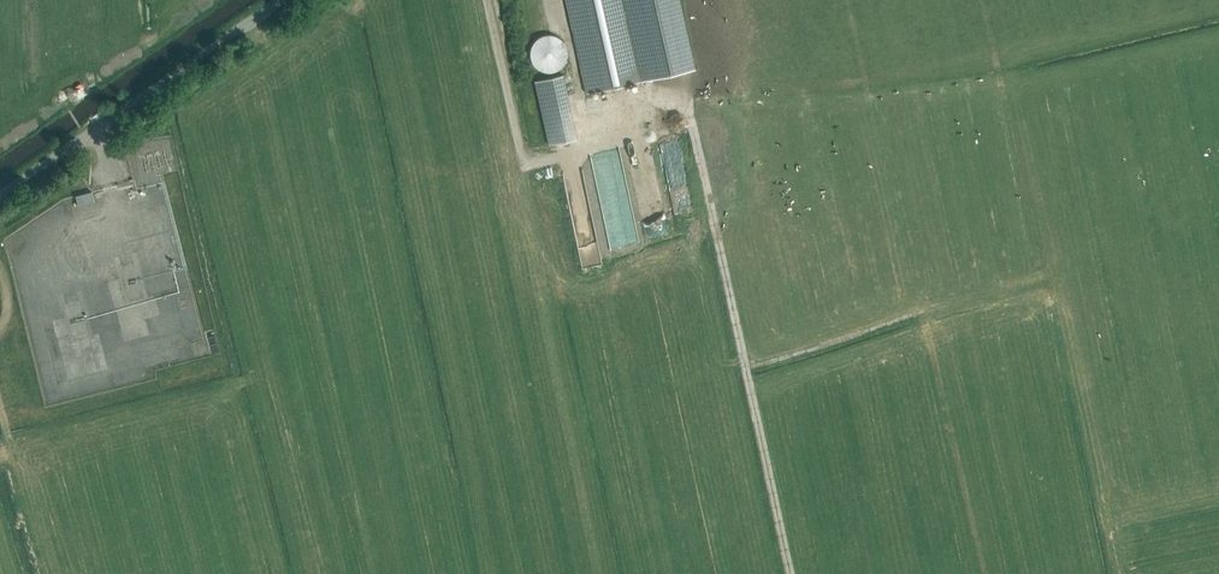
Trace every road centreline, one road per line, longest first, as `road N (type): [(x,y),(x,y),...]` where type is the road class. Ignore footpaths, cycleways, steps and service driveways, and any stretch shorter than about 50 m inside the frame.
road 1 (unclassified): [(0,194),(287,0)]

